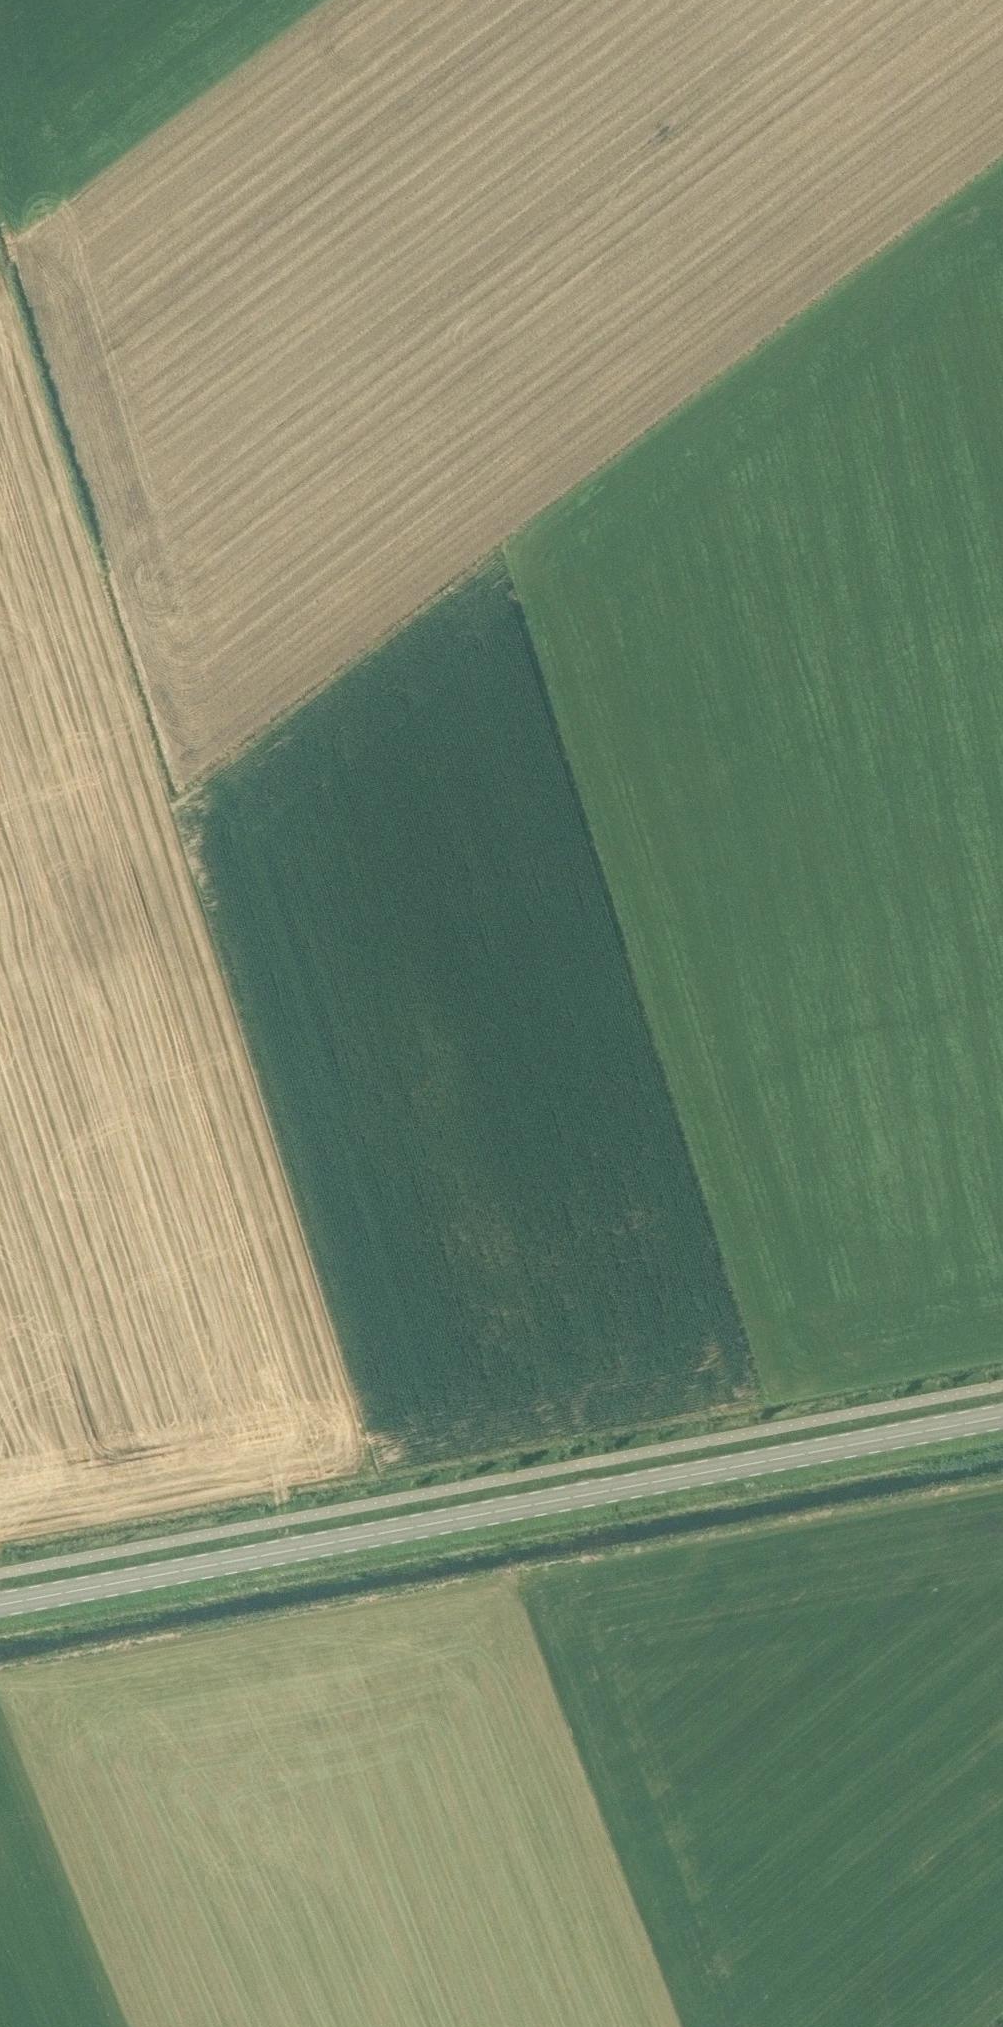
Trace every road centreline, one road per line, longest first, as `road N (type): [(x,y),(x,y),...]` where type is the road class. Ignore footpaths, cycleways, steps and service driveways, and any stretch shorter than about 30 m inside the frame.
road 1 (secondary): [(0,1604),(1002,1413)]

